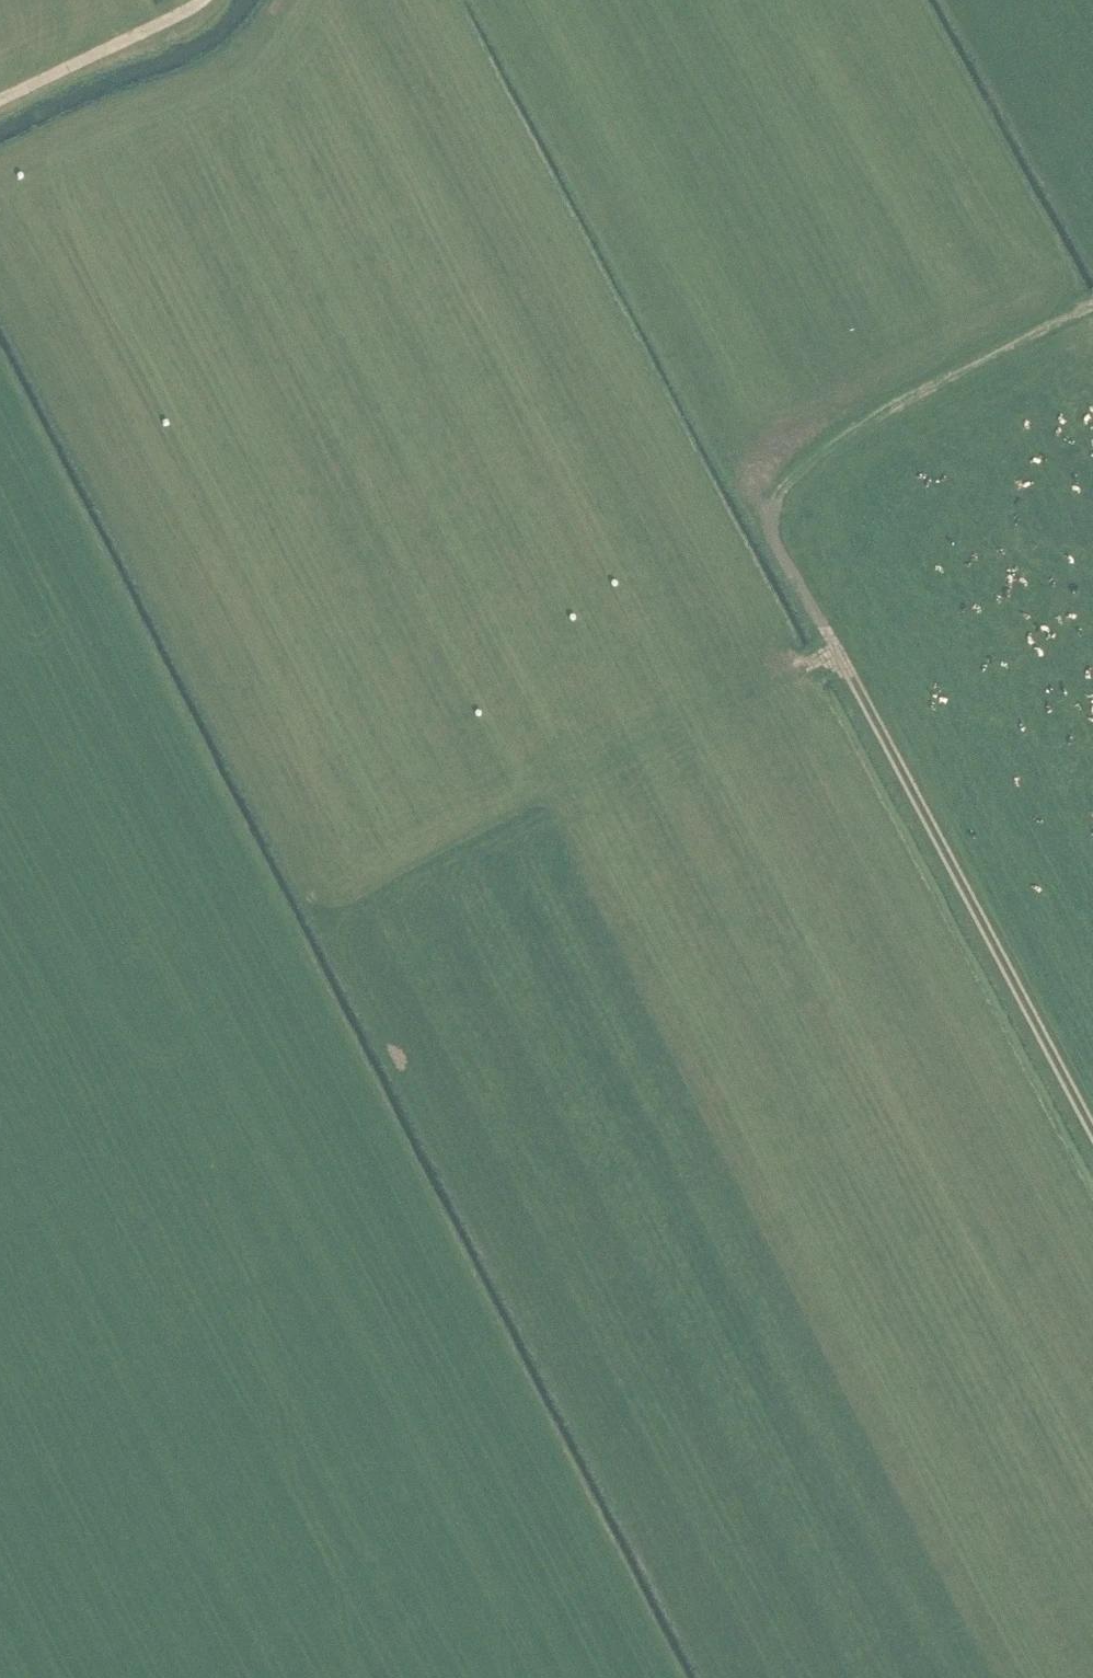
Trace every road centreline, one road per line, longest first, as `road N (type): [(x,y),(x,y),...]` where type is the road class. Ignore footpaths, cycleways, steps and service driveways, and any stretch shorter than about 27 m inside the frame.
road 1 (track): [(1092,1142),(788,567),(784,534),(813,480),(871,428),(1092,305)]
road 2 (track): [(0,99),(205,0)]

